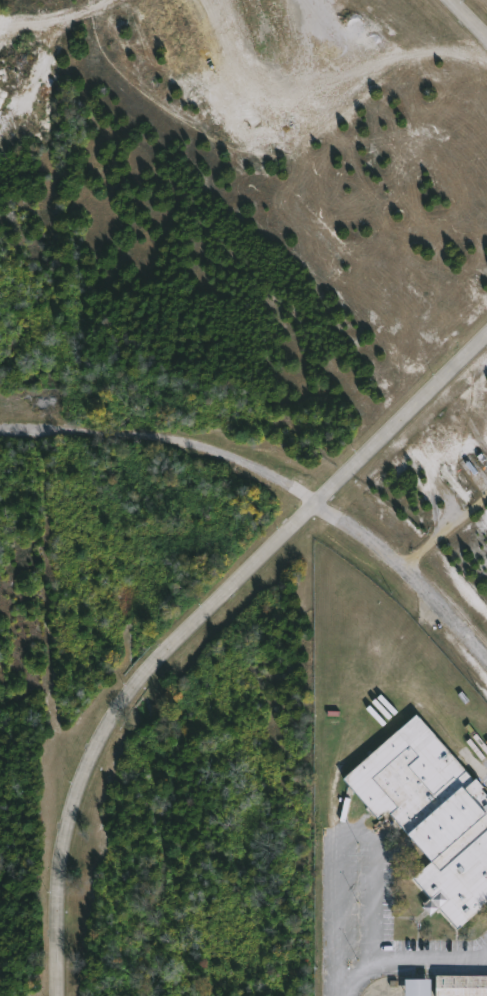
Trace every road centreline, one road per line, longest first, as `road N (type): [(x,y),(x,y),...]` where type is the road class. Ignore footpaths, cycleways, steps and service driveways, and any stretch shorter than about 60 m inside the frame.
road 1 (residential): [(57,995),(56,889),(66,833),(123,699),(486,335)]

